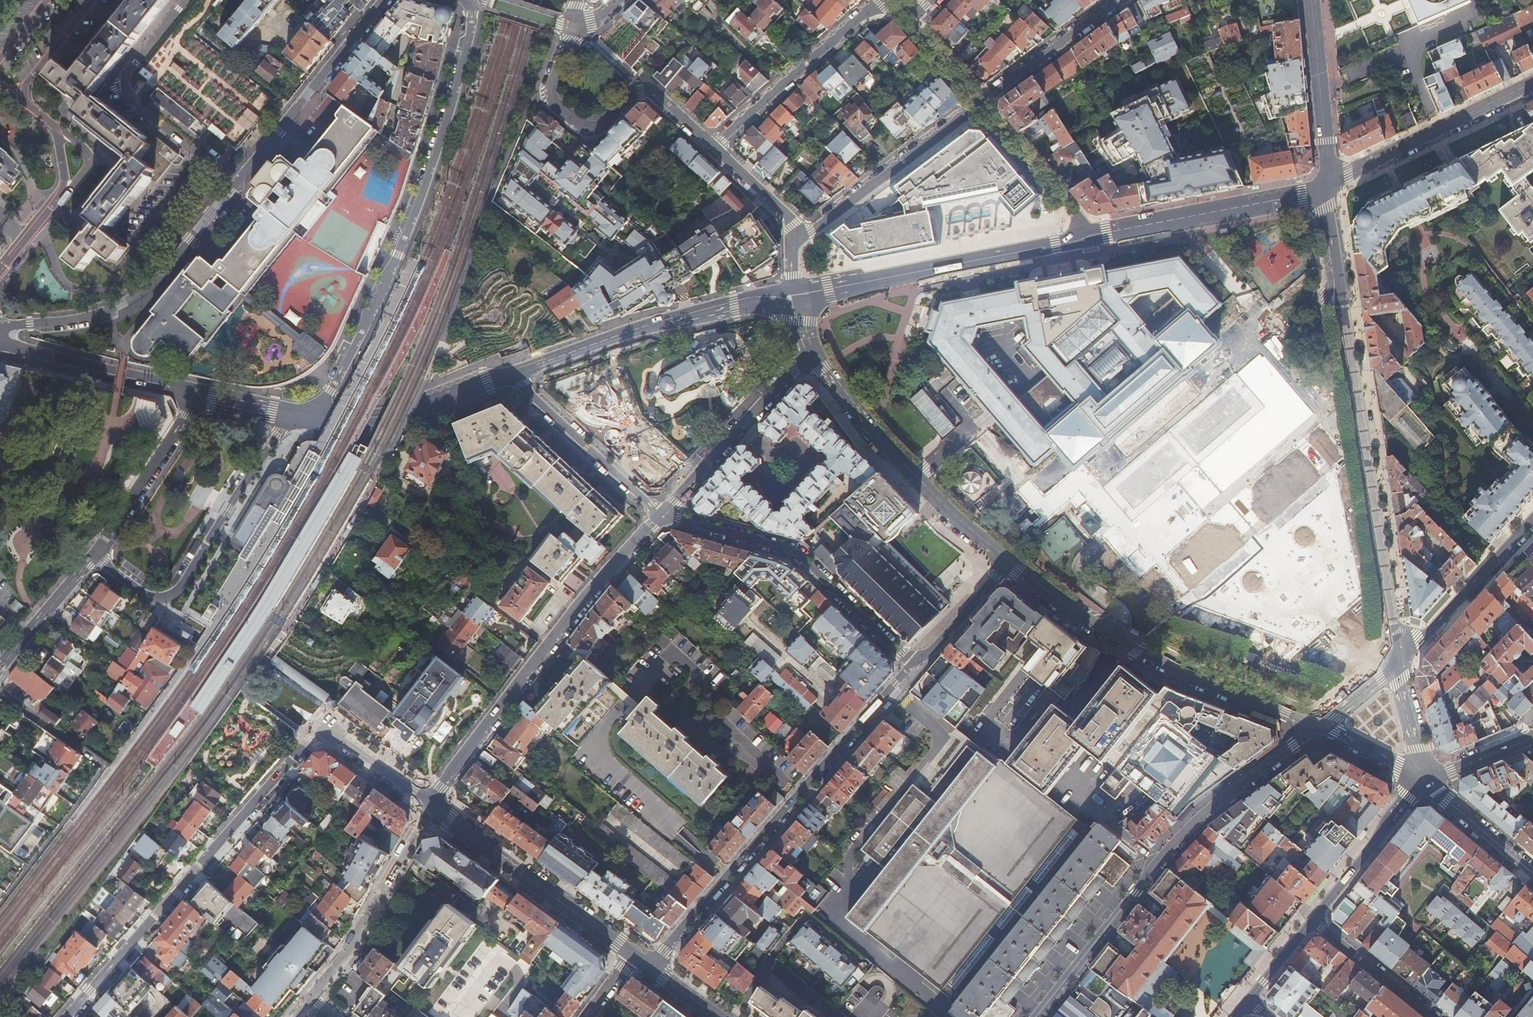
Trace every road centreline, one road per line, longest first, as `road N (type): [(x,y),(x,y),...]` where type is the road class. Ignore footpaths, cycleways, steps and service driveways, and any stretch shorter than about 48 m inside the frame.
road 1 (residential): [(0,327),(102,312),(160,276),(386,0)]
road 2 (residential): [(1326,181),(1397,660)]
road 3 (residential): [(464,0),(475,15),(466,59),(415,219),(346,372),(301,417)]
road 4 (tertiary): [(1318,725),(1199,814),(1033,1016)]
road 5 (residential): [(651,969),(913,663)]
road 6 (residential): [(663,512),(594,587),(431,804)]
road 7 (residential): [(1318,725),(1124,646),(1005,560)]
road 8 (residential): [(71,1016),(295,759)]
road 9 (residential): [(663,512),(793,550),(913,663)]
road 10 (tertiary): [(790,298),(1082,239)]
road 11 (residential): [(1005,560),(877,436),(809,353)]
road 12 (residential): [(713,146),(646,89),(599,127),(557,110),(548,86),(571,25)]
road 13 (tertiary): [(517,372),(634,327),(790,298)]
road 14 (tertiary): [(1082,239),(1302,194),(1326,181)]
road 15 (residential): [(431,804),(632,953)]
road 16 (residential): [(897,9),(861,14),(713,146)]
road 17 (residential): [(792,243),(979,105)]
road 18 (tertiary): [(1326,181),(1532,83)]
road 19 (residential): [(431,804),(352,948),(313,996)]
road 20 (tertiary): [(301,417),(378,417),(517,372)]
road 21 (residential): [(809,353),(663,512)]
road 22 (residential): [(517,372),(525,390),(663,512)]
road 23 (tertiary): [(0,350),(196,394)]
road 24 (residential): [(1532,519),(1397,660)]
road 25 (residential): [(196,394),(95,555)]
road 26 (tertiary): [(1326,181),(1311,0)]
road 27 (residential): [(295,759),(324,726),(431,804)]
road 28 (residential): [(979,105),(1120,0)]
road 29 (tertiary): [(1314,916),(1424,780)]
road 30 (residential): [(979,105),(1072,208),(1082,239)]
road 31 (residential): [(1438,1016),(1314,916)]
road 32 (residential): [(95,555),(168,606),(183,598),(200,561)]
road 33 (residential): [(95,555),(0,666)]
road 34 (residential): [(1424,780),(1532,873)]
road 35 (residential): [(913,663),(935,648),(1005,560)]
road 36 (residential): [(792,243),(790,217),(713,146)]
road 37 (residential): [(200,561),(271,452)]
road 38 (residential): [(897,9),(979,105)]
road 39 (unclassified): [(1397,660),(1424,780)]

